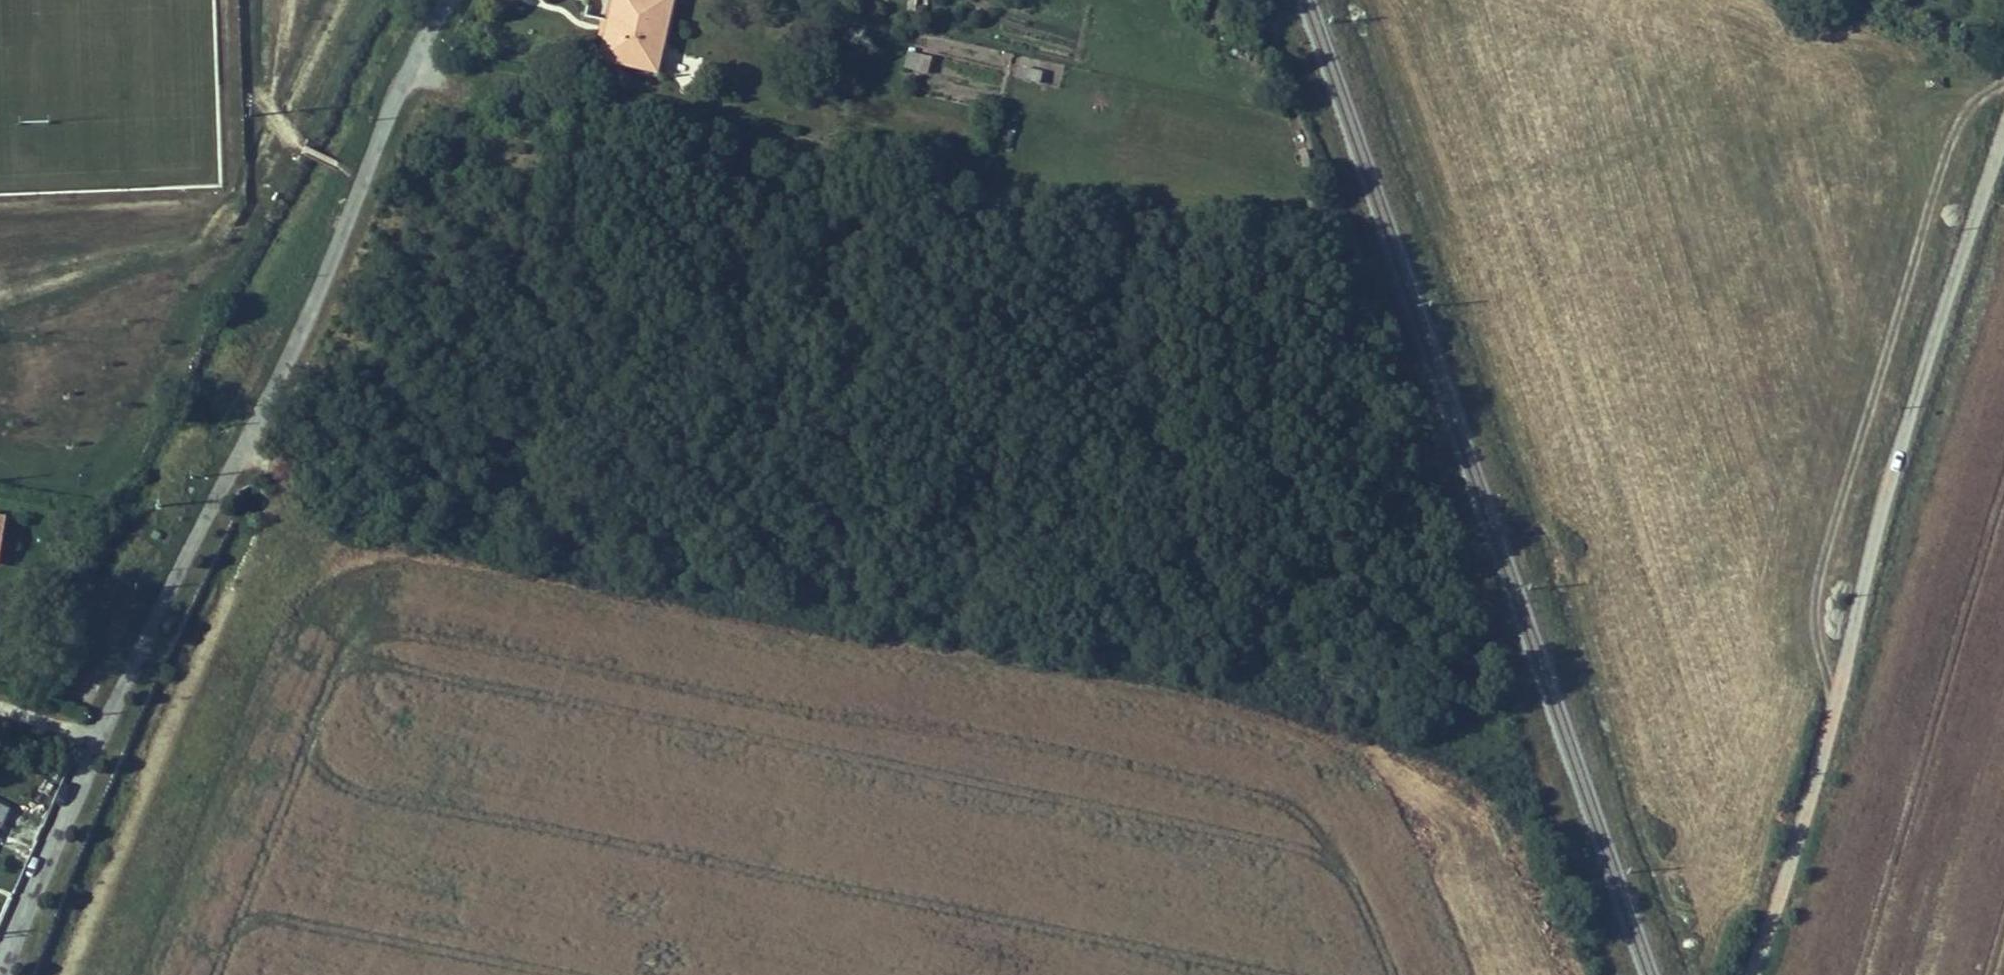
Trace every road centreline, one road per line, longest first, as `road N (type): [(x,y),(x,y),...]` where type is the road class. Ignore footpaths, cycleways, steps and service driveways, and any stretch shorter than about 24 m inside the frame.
road 1 (residential): [(447,0),(256,427),(97,742),(3,974)]
road 2 (unclassified): [(1751,974),(1826,738),(1893,465),(2003,127)]

